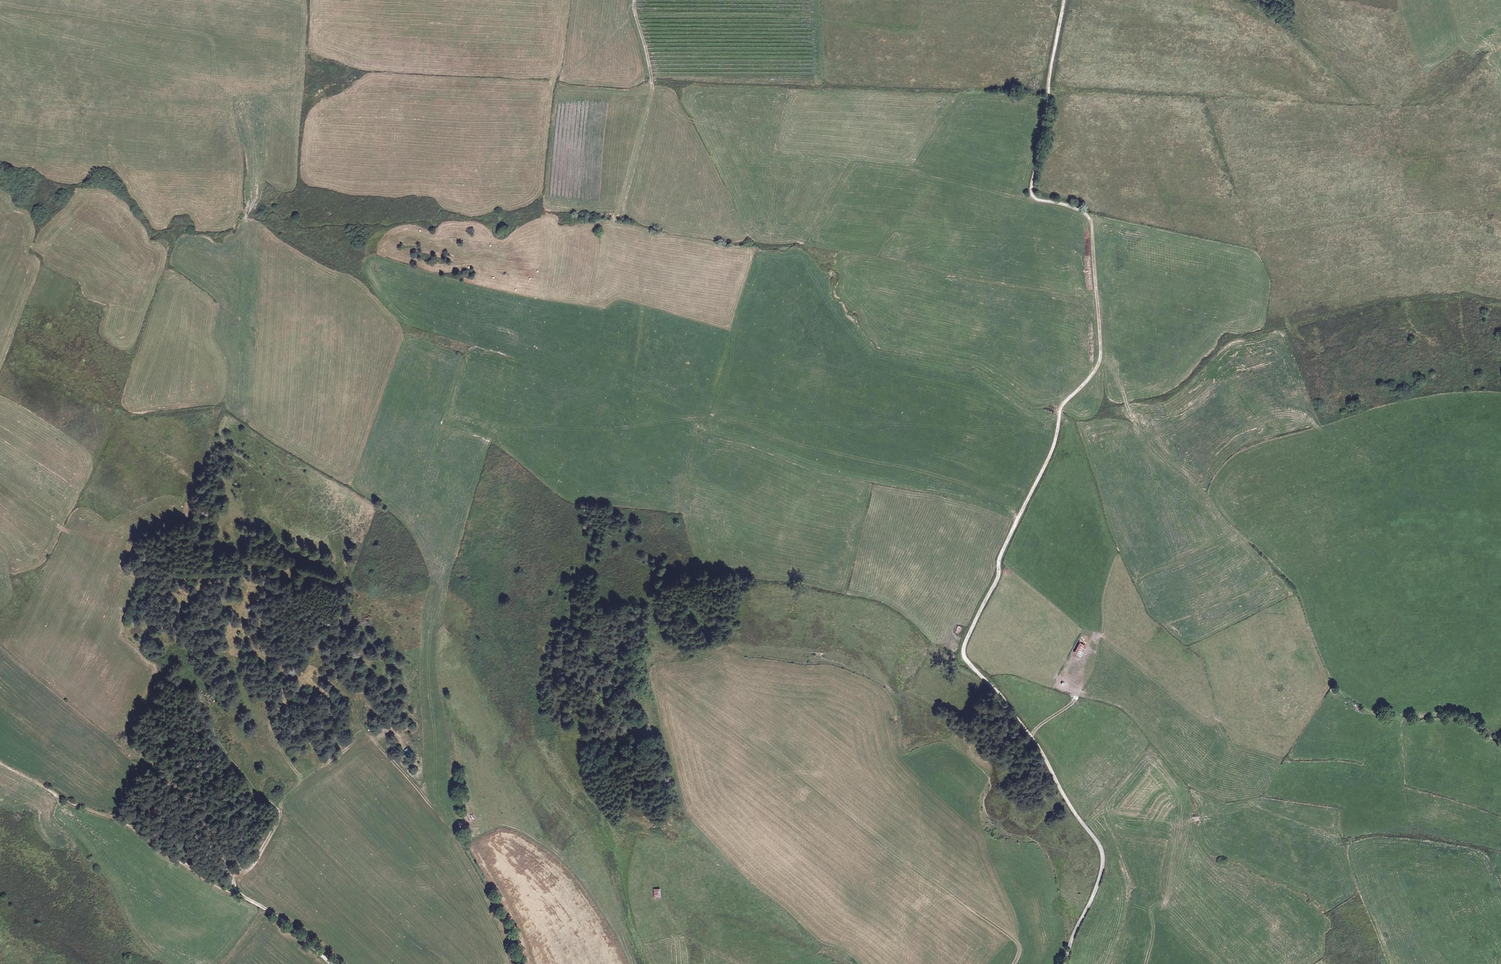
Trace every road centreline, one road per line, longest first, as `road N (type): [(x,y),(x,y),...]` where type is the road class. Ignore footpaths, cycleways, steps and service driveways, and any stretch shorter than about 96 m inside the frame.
road 1 (track): [(1064,0),(1033,197),(1091,220),(1101,355),(1063,407),(1055,445),(963,647),(968,663),(1029,732),(1102,854),(1066,963)]
road 2 (track): [(0,762),(126,822),(201,877),(274,913),(331,963)]

